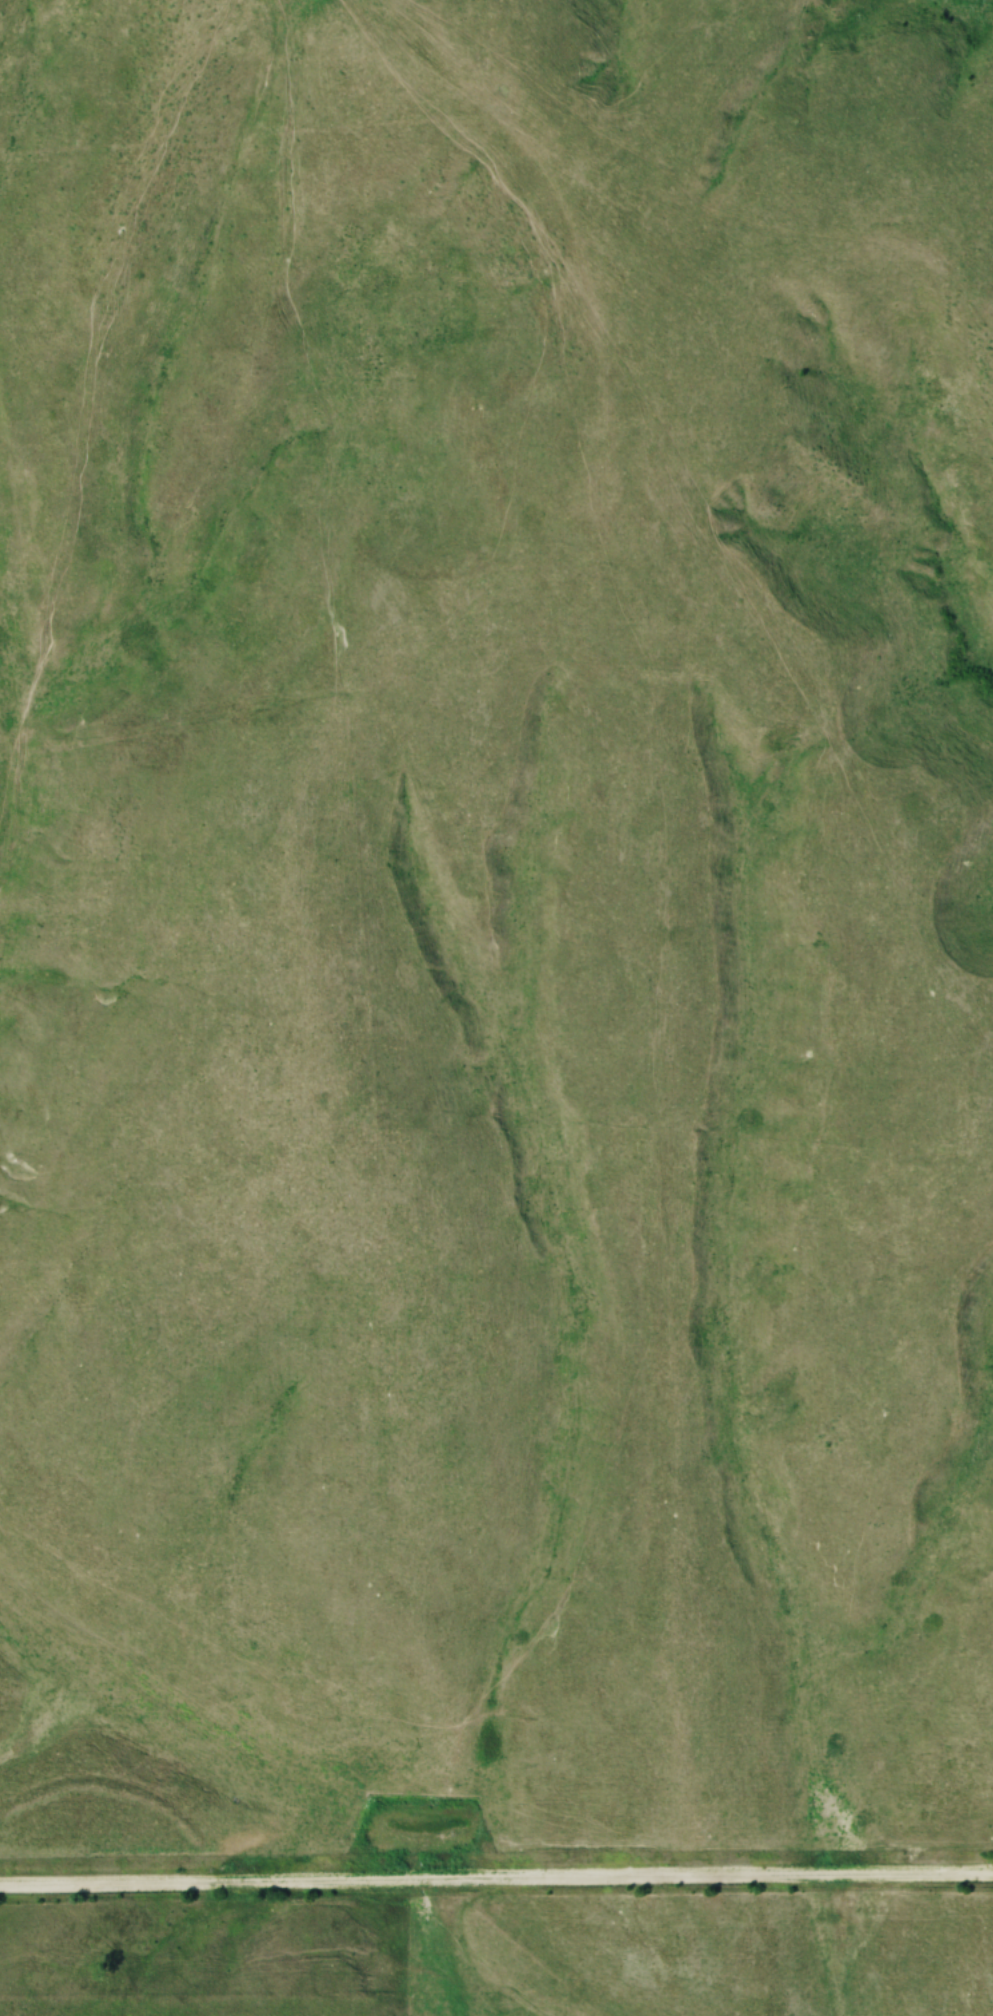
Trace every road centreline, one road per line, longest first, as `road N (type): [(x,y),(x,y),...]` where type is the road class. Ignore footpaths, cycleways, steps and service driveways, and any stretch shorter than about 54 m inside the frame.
road 1 (residential): [(992,1873),(0,1883)]

